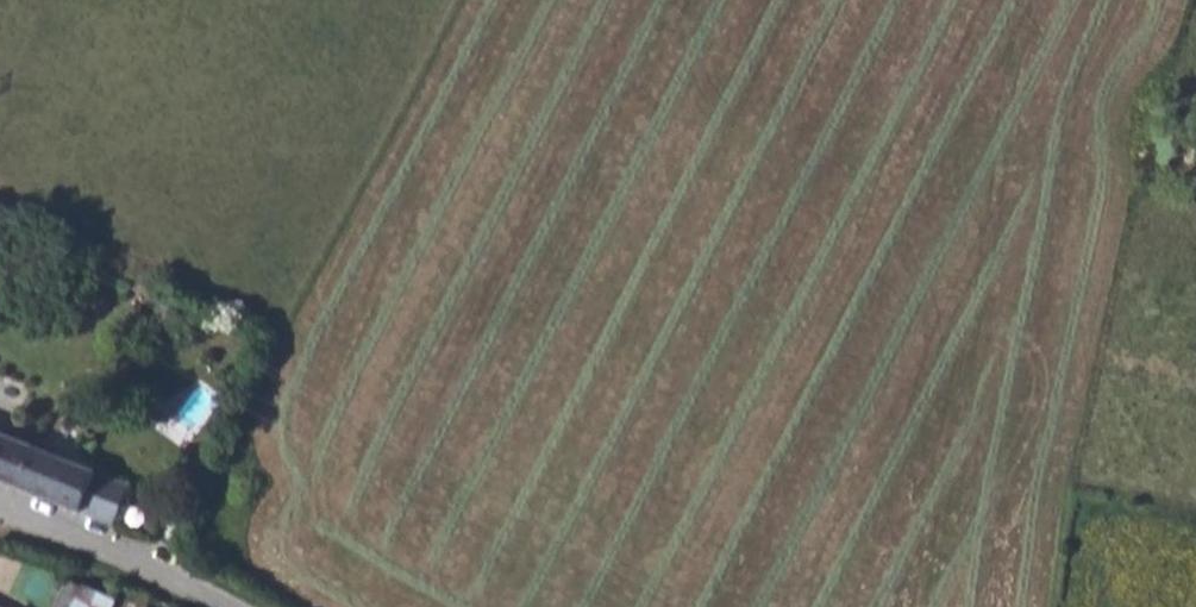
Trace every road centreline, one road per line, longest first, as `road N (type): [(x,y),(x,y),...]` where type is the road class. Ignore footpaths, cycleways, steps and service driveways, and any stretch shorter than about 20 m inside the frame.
road 1 (unclassified): [(0,508),(39,518),(215,606)]

